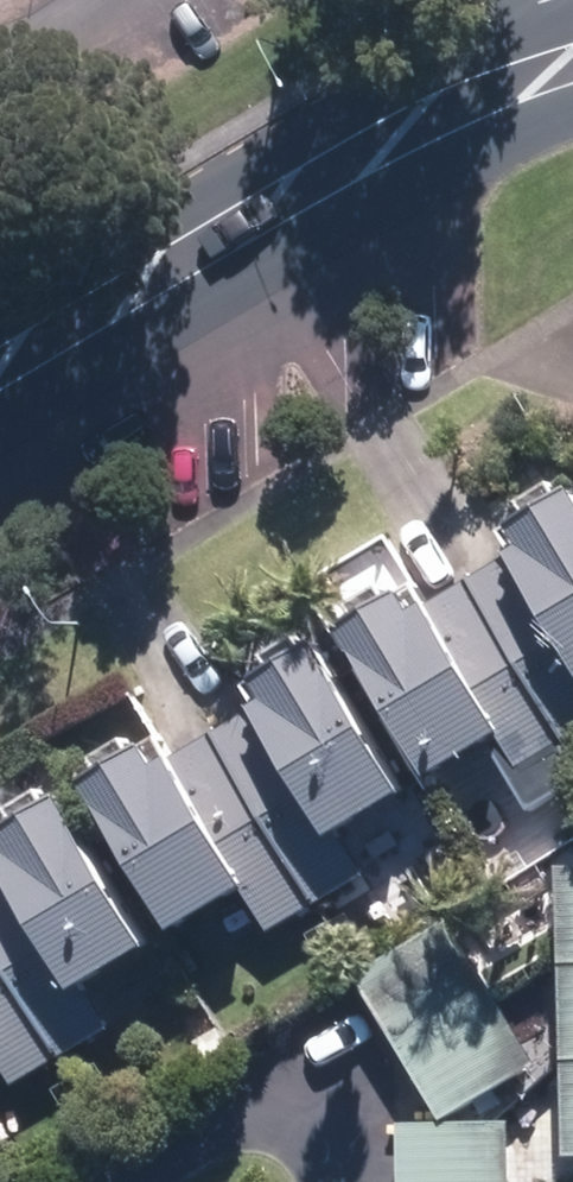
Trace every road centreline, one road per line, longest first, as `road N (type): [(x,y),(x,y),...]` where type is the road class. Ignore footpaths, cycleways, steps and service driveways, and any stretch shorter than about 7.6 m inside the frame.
road 1 (tertiary): [(0,370),(354,159),(466,108)]
road 2 (residential): [(466,108),(545,0)]

